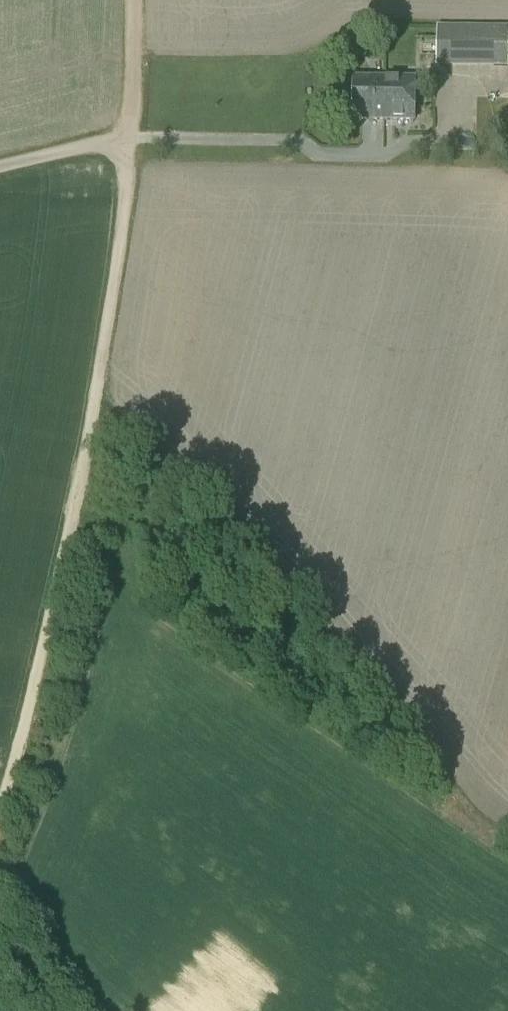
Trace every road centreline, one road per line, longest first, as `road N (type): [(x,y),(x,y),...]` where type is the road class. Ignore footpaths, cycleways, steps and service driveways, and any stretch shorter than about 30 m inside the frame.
road 1 (track): [(0,795),(114,287),(129,0)]
road 2 (unclassified): [(0,161),(122,131)]

